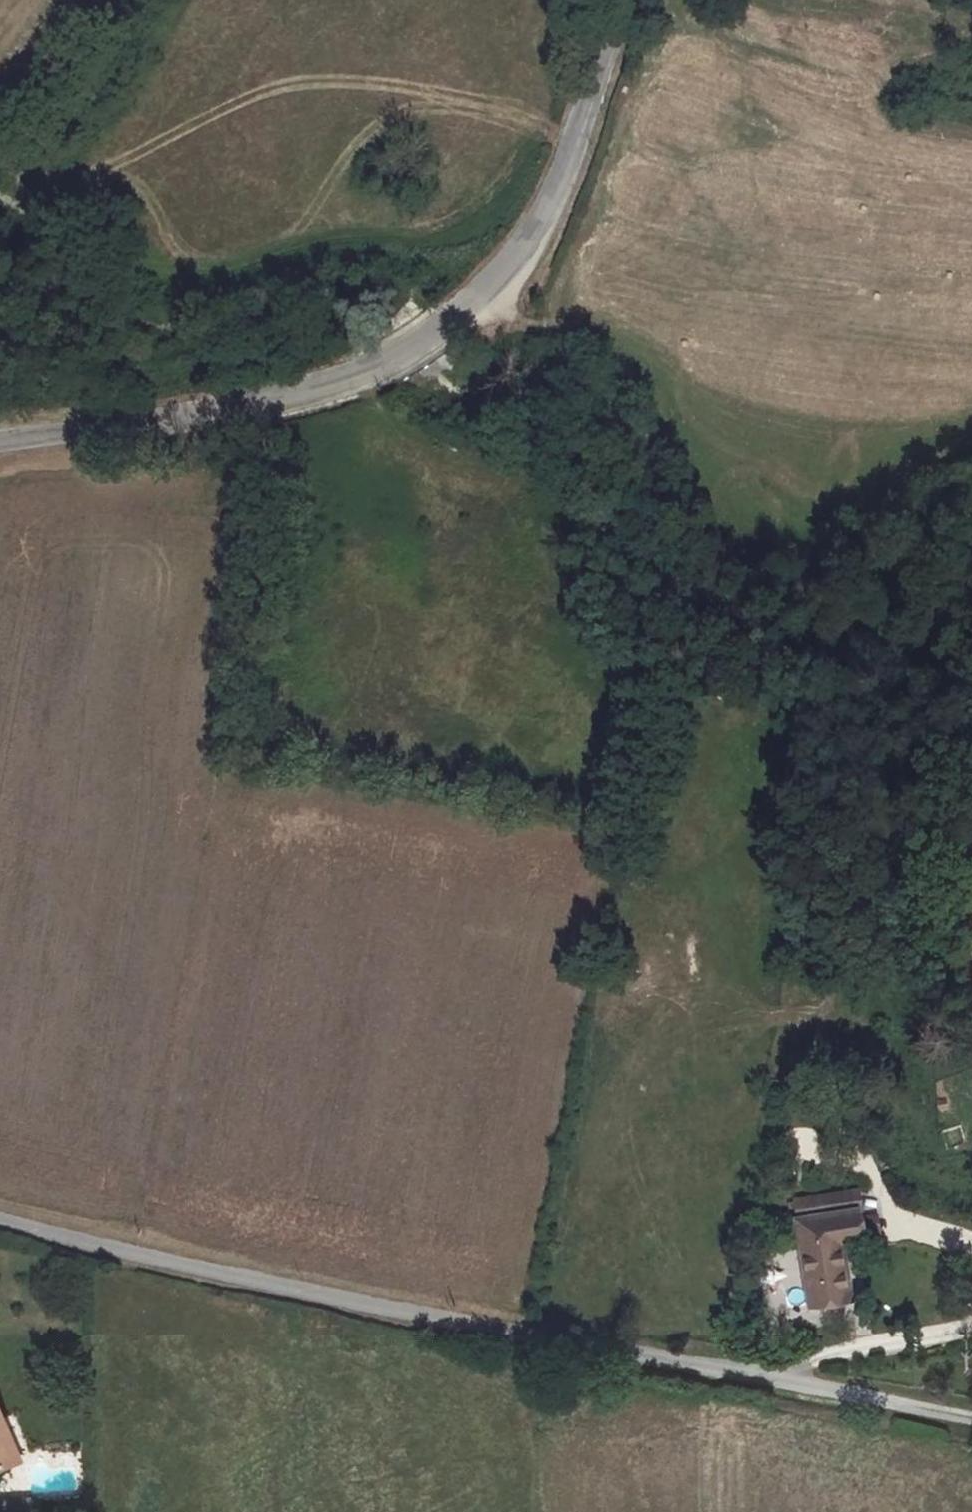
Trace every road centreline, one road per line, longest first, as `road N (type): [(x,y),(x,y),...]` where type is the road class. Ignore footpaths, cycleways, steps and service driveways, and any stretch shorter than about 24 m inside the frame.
road 1 (unclassified): [(0,1219),(499,1329),(971,1418)]
road 2 (unclassified): [(0,444),(274,398),(372,369),(450,321),(523,250),(575,143),(623,0)]

